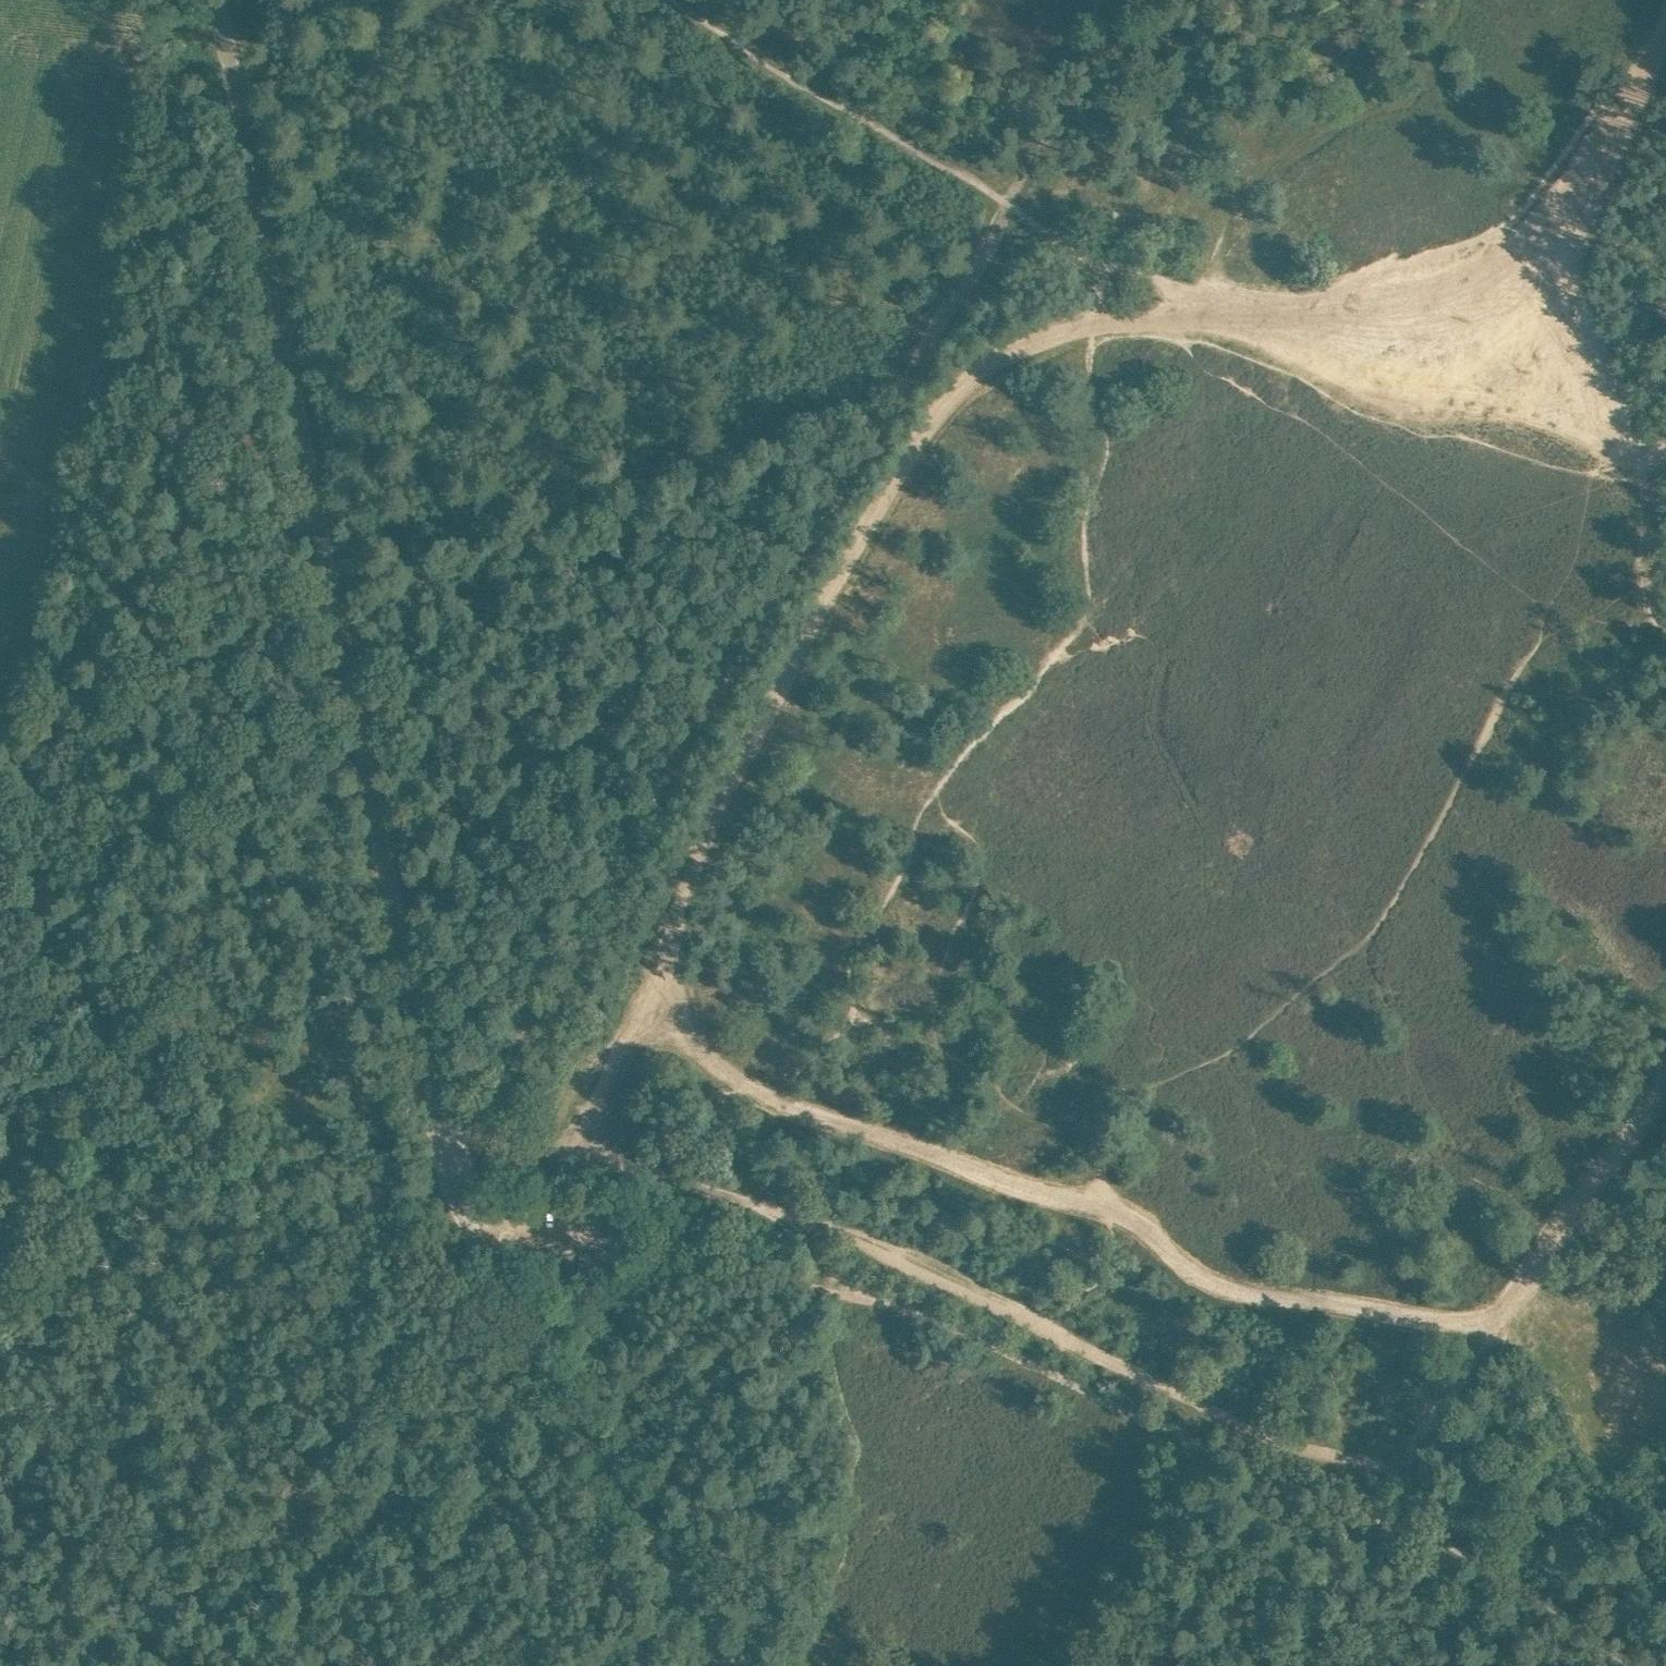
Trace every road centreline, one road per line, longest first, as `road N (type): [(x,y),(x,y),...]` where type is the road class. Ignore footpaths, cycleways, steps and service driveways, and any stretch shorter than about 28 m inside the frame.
road 1 (unclassified): [(723,1665),(517,1334),(461,1222),(437,1146),(209,0)]
road 2 (track): [(680,0),(1100,272),(1180,314)]
road 3 (track): [(808,1227),(660,1169),(551,1165),(437,1146)]

